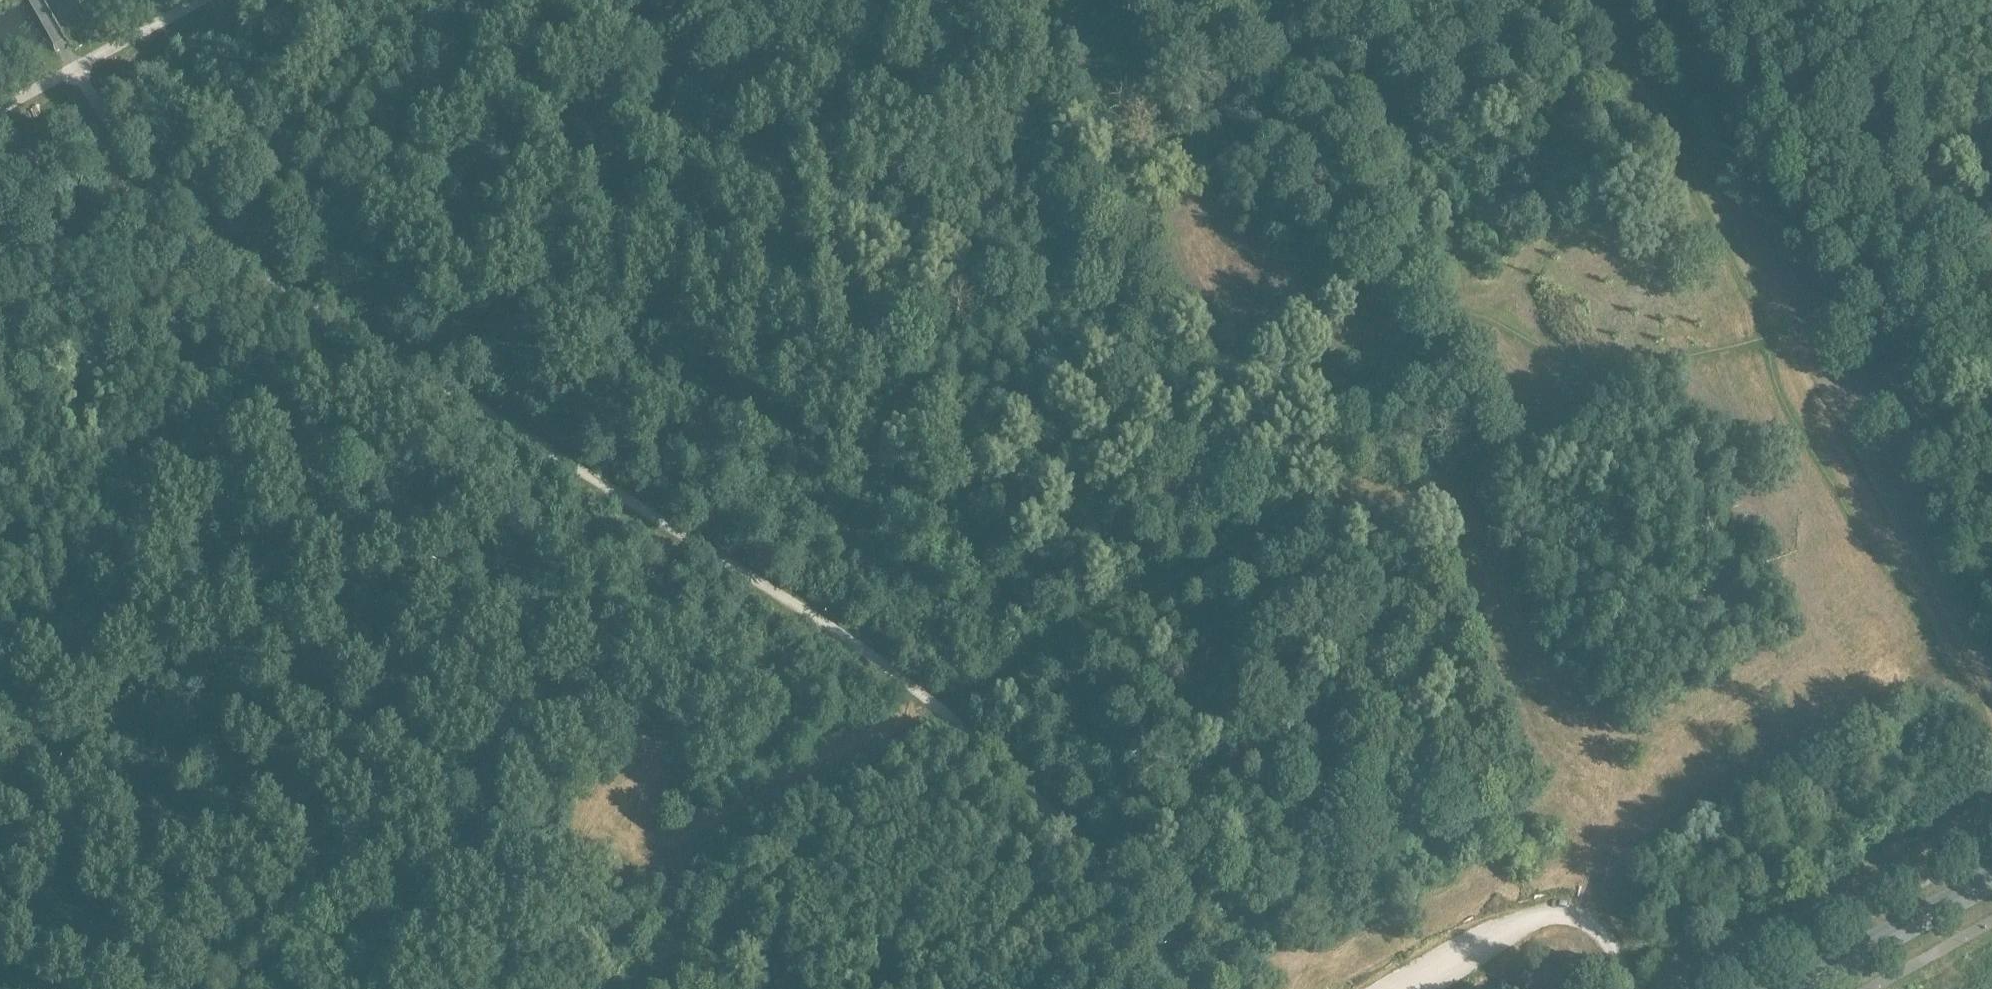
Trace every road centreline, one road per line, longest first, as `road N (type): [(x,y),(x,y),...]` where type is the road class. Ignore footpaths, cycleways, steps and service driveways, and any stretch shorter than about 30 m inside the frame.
road 1 (tertiary): [(1796,988),(1991,883)]

